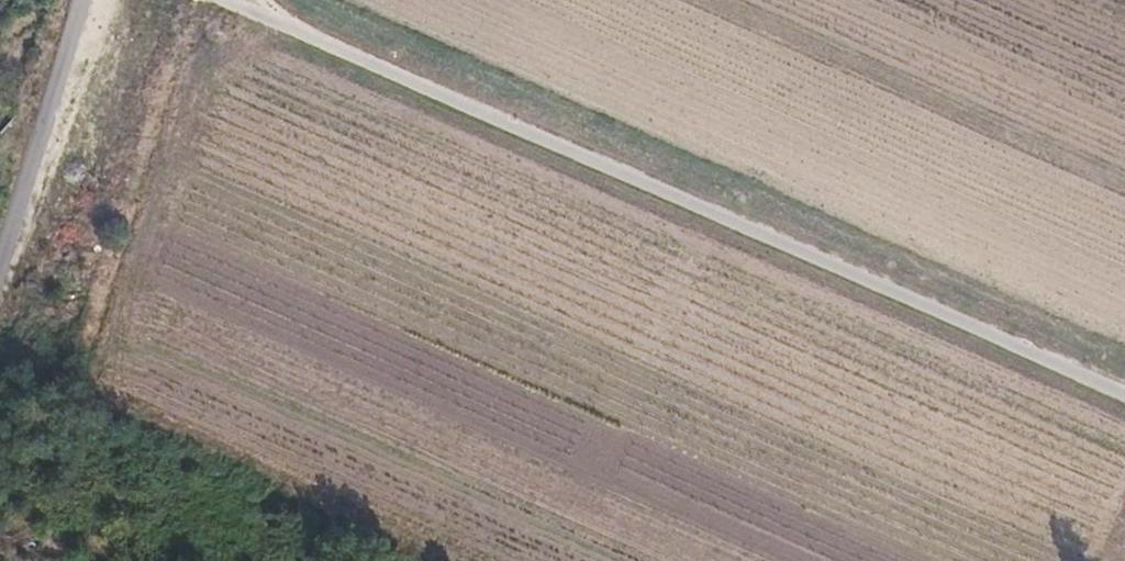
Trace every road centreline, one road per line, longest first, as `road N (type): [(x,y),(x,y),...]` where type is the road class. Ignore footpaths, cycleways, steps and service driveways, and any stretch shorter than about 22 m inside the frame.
road 1 (track): [(225,0),(1124,394)]
road 2 (residential): [(0,290),(96,0)]

